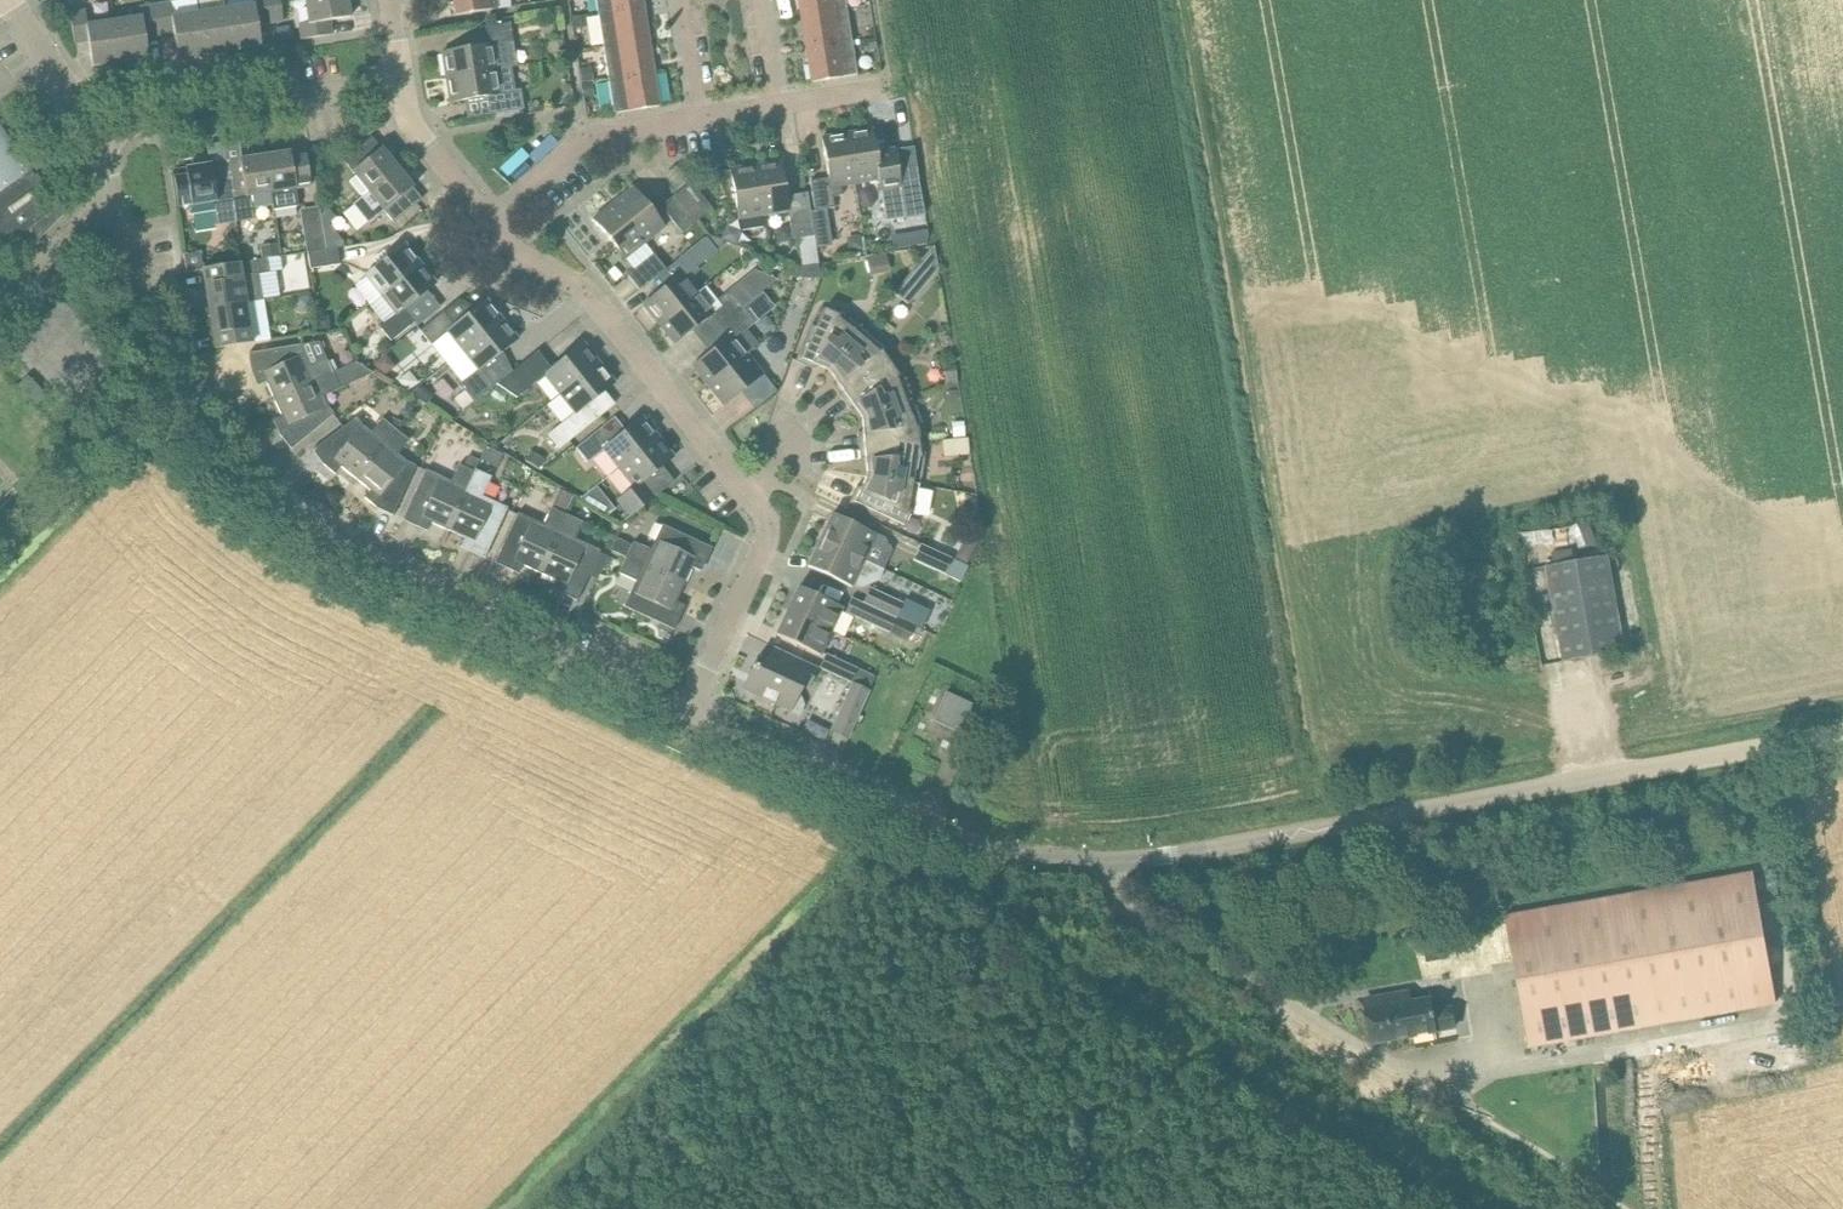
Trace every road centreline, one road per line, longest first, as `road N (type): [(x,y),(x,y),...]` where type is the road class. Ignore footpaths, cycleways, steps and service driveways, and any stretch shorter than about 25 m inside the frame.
road 1 (unclassified): [(686,713),(987,846),(1108,860),(1842,732)]
road 2 (residential): [(686,713),(325,543),(221,467),(165,368),(117,206)]
road 3 (residential): [(686,713),(765,545),(767,526),(587,290),(514,251),(487,217)]
road 4 (residential): [(90,131),(400,80)]
road 5 (residential): [(487,217),(582,140),(700,118)]
road 6 (residential): [(487,217),(416,129),(400,80)]
road 7 (residential): [(90,131),(10,0)]
road 8 (residential): [(117,206),(92,218),(14,294),(0,298)]

